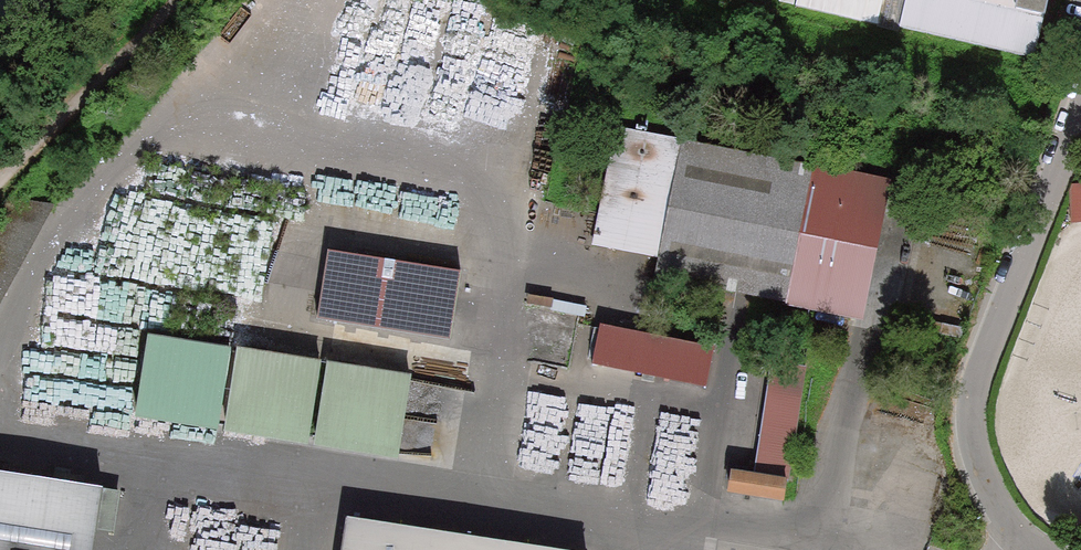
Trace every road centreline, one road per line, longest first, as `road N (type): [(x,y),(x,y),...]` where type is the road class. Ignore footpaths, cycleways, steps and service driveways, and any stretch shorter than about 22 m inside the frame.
road 1 (residential): [(1030,549),(982,482),(971,420),(980,374),(1080,112)]

